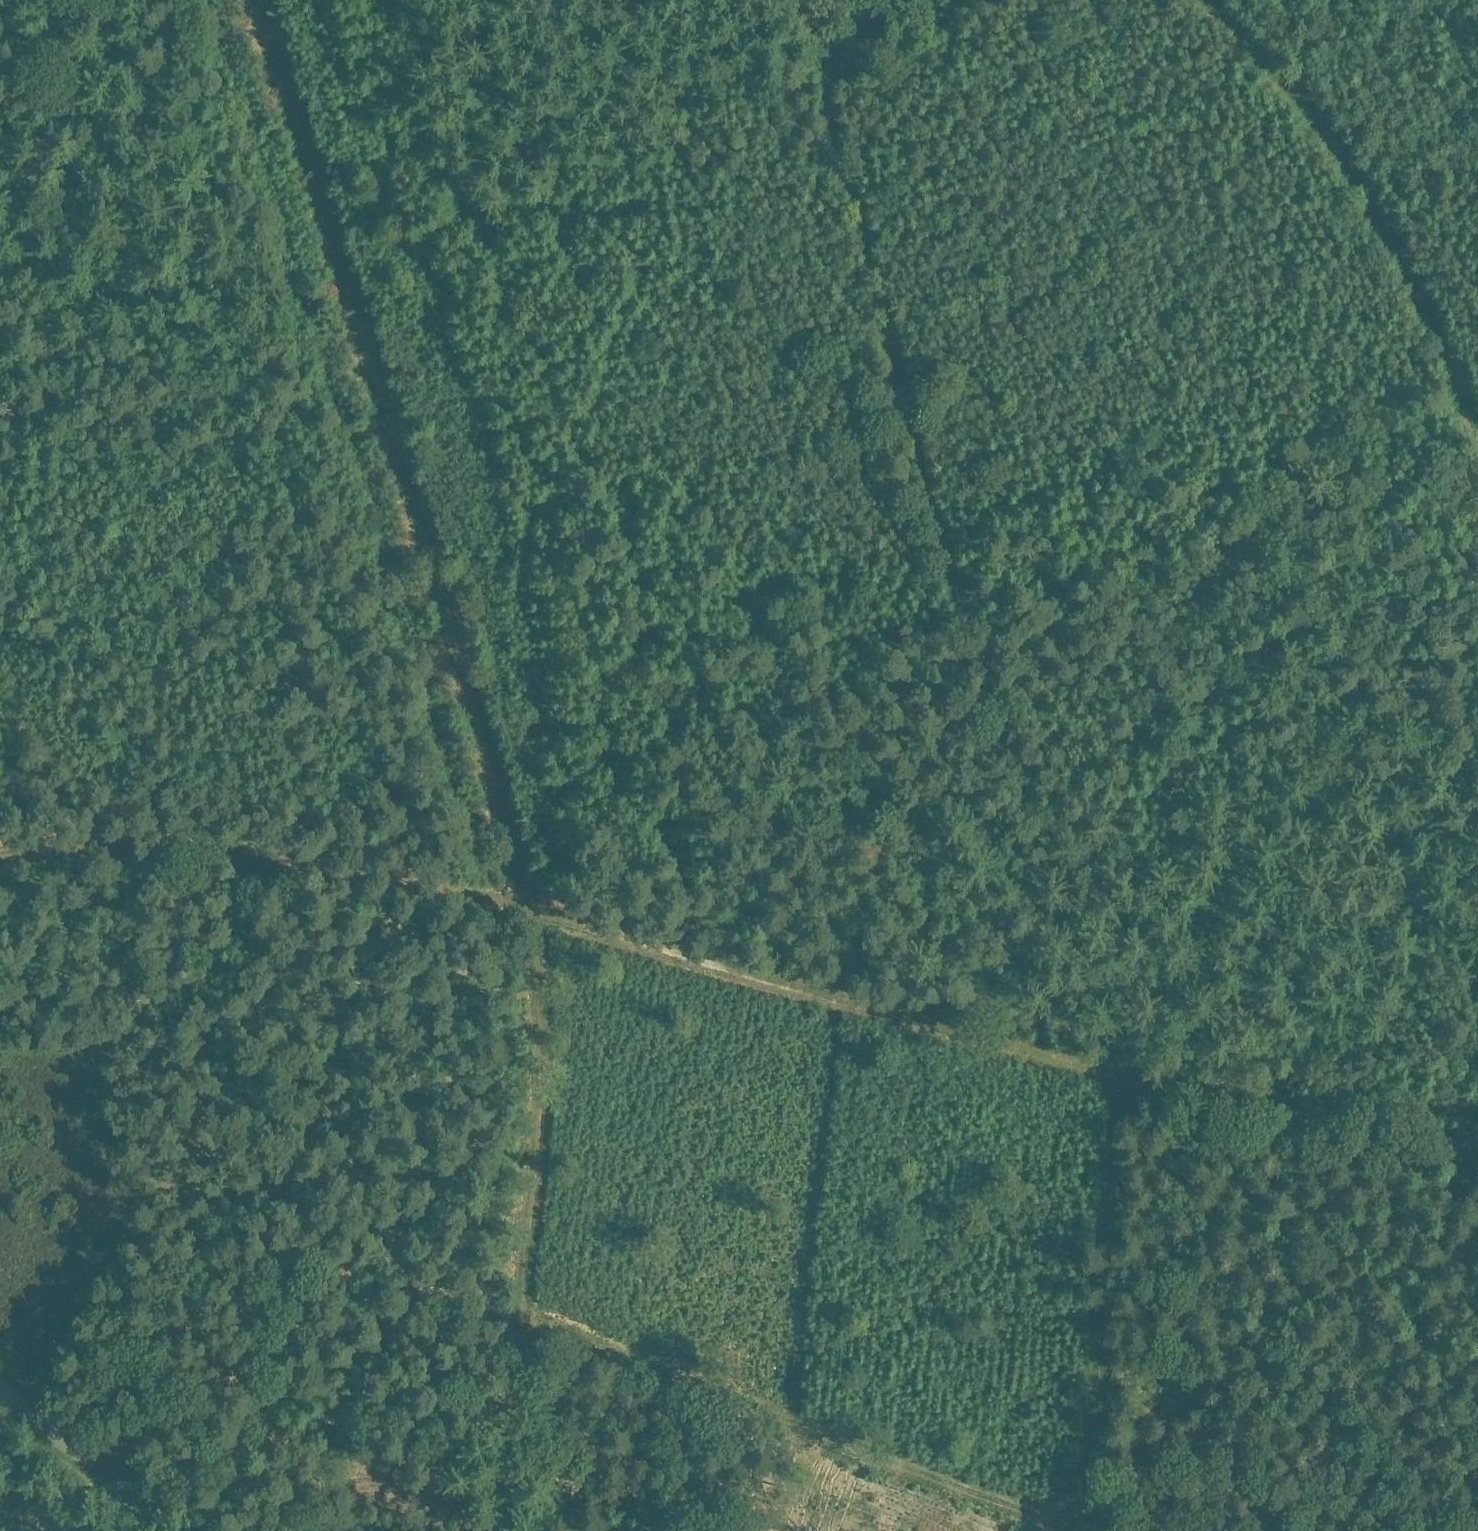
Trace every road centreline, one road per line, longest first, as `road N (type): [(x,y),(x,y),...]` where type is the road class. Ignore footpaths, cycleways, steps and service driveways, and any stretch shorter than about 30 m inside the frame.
road 1 (track): [(1084,1530),(1115,1074),(1110,1023),(1011,758),(870,326),(806,0)]
road 2 (track): [(1477,1101),(1273,1097),(1115,1074),(529,911)]
road 3 (track): [(253,0),(396,498),(529,911)]
road 4 (track): [(529,911),(543,1072),(485,1530)]
road 5 (track): [(1079,1530),(516,1315)]
road 6 (track): [(529,911),(193,850),(0,859)]
road 7 (track): [(1207,0),(1328,136),(1375,206),(1477,422)]
road 8 (unclassified): [(176,1530),(0,1388)]

